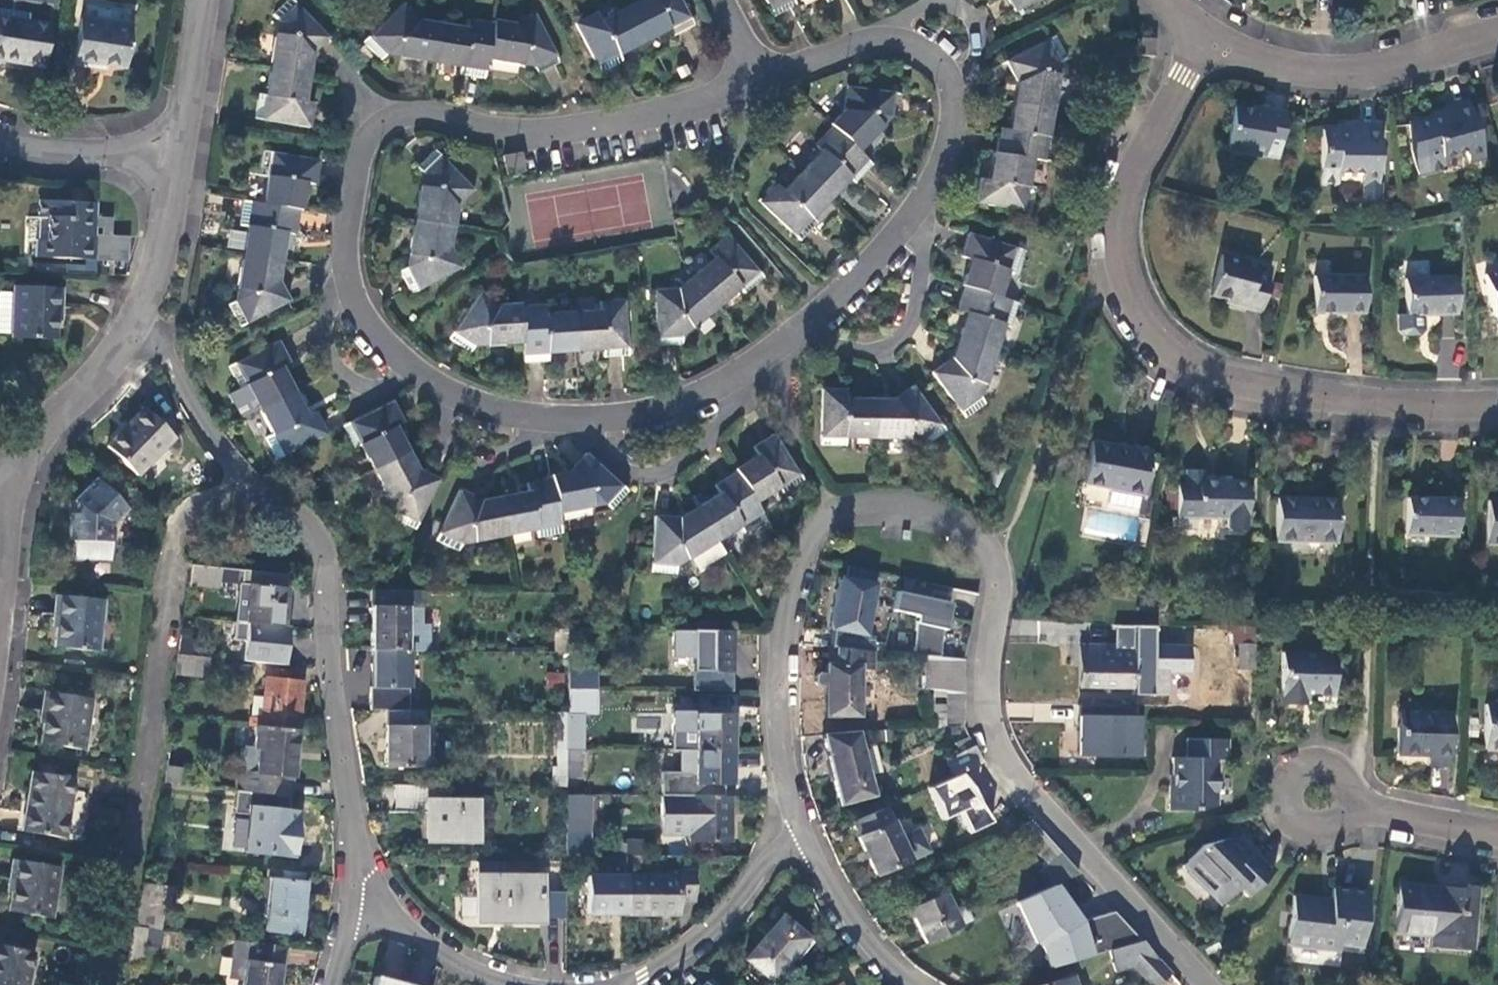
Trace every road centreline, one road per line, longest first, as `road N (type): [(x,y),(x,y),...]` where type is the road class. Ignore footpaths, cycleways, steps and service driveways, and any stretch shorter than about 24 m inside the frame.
road 1 (residential): [(756,80),(869,43),(908,49),(932,64),(954,95),(940,166),(913,215),(826,305),(725,382),(636,413),(506,414),(433,384),(380,336),(345,259),(358,155),(382,131),(412,118),(511,133),(663,107),(748,83)]
road 2 (residential): [(1206,984),(1011,766),(988,714),(995,571),(970,533),(933,510),(904,503),(844,508),(825,521),(796,577),(781,665),(780,742),(805,840)]
road 3 (residential): [(1202,37),(1125,175),(1112,219),(1115,265),(1149,324),(1202,366),(1239,377),(1345,397),(1497,403)]
road 4 (unclassified): [(247,488),(188,513),(172,542),(109,984)]
road 5 (residential): [(247,488),(302,524),(326,580),(353,889)]
road 6 (unclassified): [(1202,37),(1284,69),(1332,76),(1497,34)]
road 7 (residential): [(622,984),(699,939),(777,855),(805,840)]
road 8 (residential): [(137,319),(247,488)]
road 9 (residential): [(520,984),(447,956),(353,889)]
road 10 (unclassified): [(7,456),(75,400),(137,319)]
road 11 (residential): [(1497,831),(1317,796)]
road 12 (residential): [(805,840),(870,946),(915,984)]
road 13 (unclassified): [(178,154),(41,152),(0,142)]
road 14 (unclassified): [(137,319),(155,278),(178,154)]
road 15 (unclassified): [(178,154),(208,0)]

